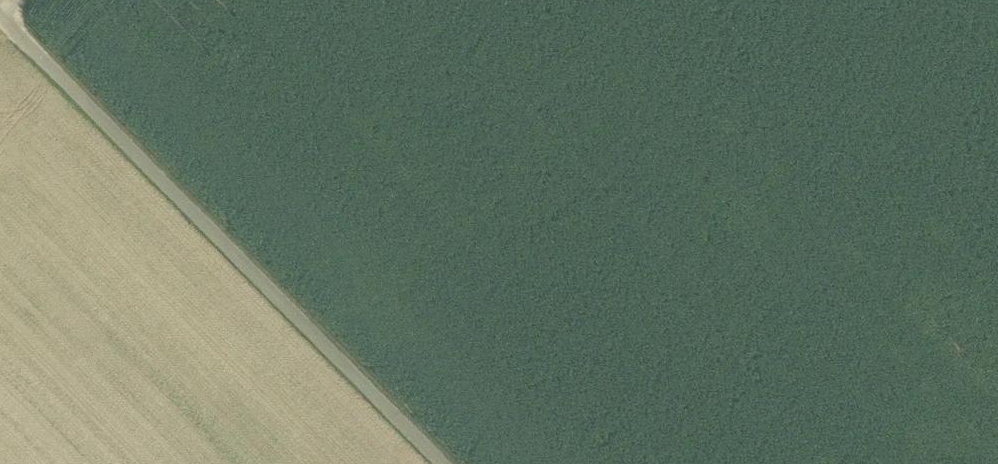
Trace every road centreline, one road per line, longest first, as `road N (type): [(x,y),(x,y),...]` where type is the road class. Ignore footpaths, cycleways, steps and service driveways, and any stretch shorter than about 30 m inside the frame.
road 1 (track): [(0,17),(442,463)]

